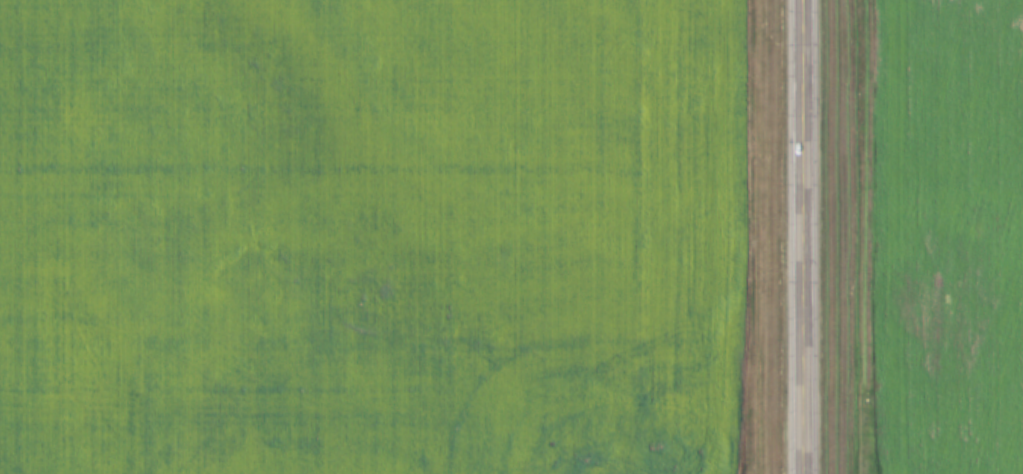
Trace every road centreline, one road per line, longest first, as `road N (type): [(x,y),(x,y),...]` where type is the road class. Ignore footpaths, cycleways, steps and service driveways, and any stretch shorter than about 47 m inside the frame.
road 1 (primary): [(803,473),(802,0)]

